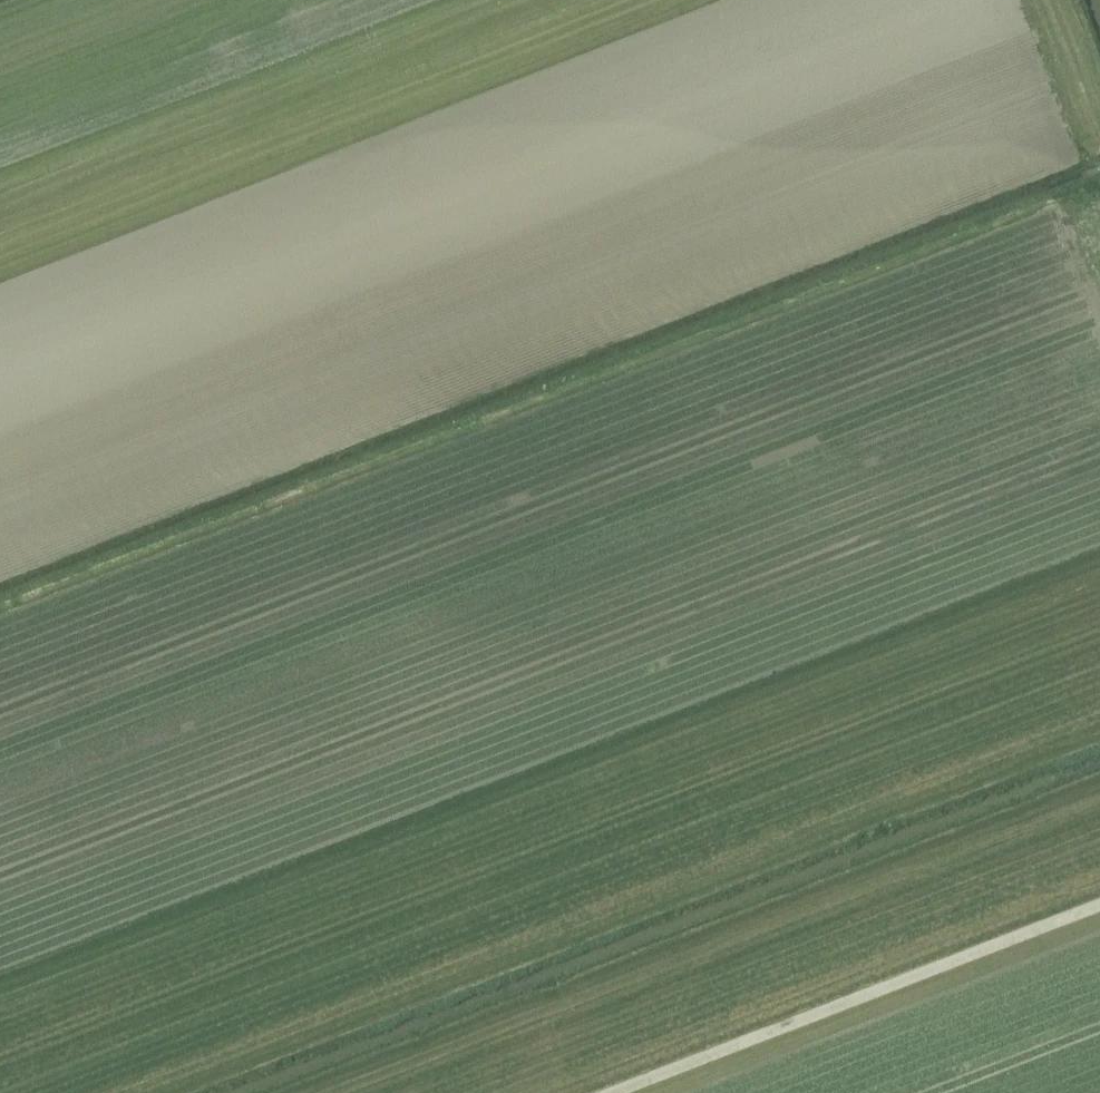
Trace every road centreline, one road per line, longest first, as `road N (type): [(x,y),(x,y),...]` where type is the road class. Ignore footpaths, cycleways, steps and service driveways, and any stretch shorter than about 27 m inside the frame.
road 1 (track): [(605,1092),(1099,903)]

